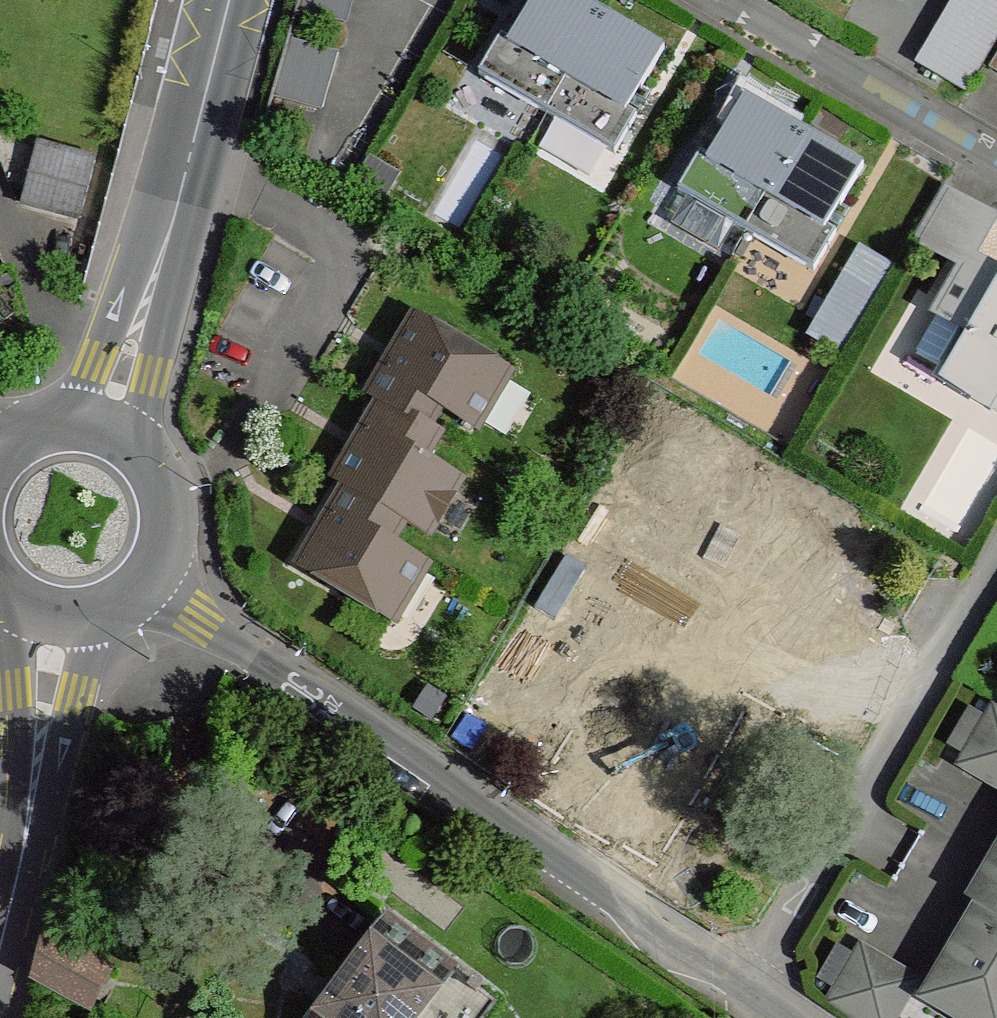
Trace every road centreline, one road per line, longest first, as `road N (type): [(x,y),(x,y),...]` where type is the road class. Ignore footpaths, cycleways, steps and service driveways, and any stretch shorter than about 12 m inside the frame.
road 1 (residential): [(141,588),(270,664),(745,996)]
road 2 (residential): [(996,558),(745,996)]
road 3 (secondary): [(106,425),(173,224),(228,0)]
road 4 (secondary): [(0,946),(37,764),(52,615)]
road 5 (residential): [(996,150),(740,0)]
road 6 (secondary): [(141,588),(167,537),(165,492),(152,462),(106,425)]

